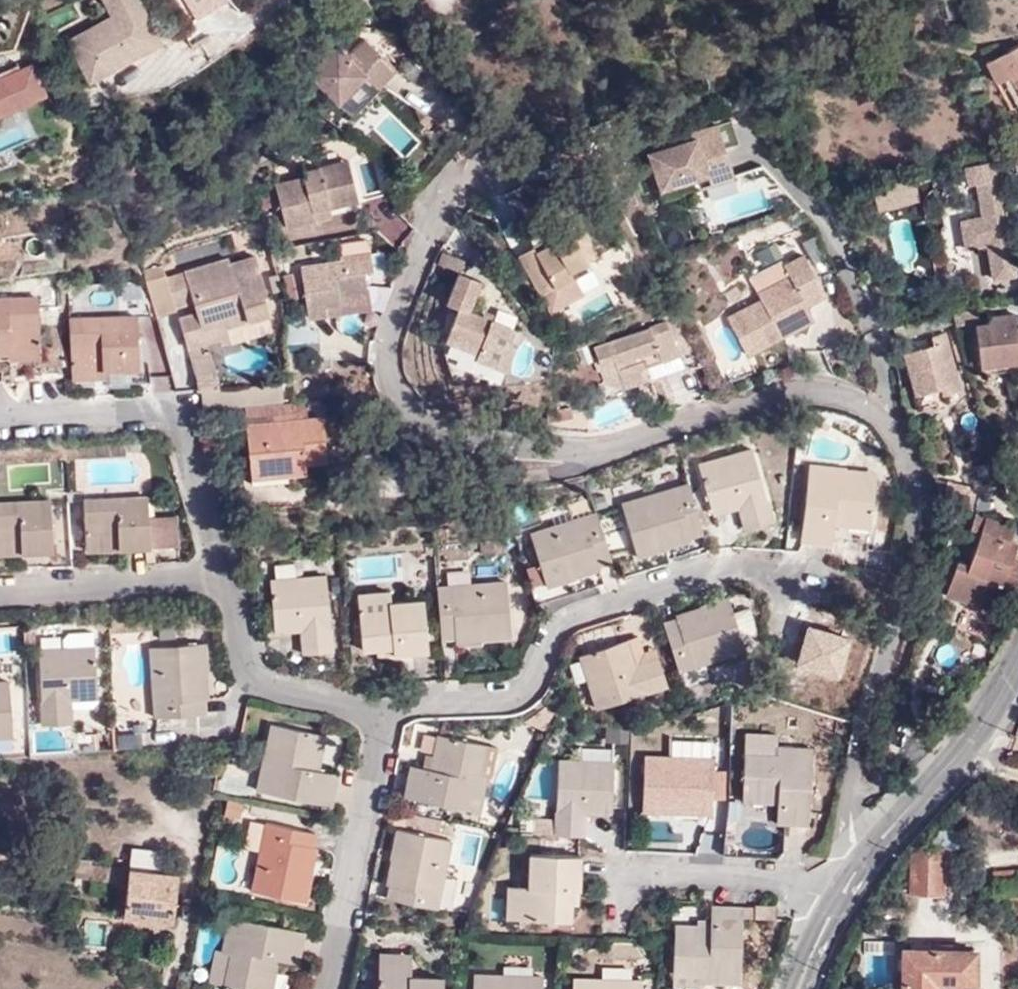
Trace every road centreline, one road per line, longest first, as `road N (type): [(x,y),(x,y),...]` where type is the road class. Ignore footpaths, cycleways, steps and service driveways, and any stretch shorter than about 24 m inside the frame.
road 1 (residential): [(859,861),(854,794),(925,507),(890,416),(853,394),(810,388),(605,454),(469,443),(399,400),(387,334),(429,234),(503,138)]
road 2 (residential): [(369,718),(453,695),(527,688),(575,608),(736,563),(769,574)]
road 3 (residential): [(225,565),(173,419),(162,412),(0,420)]
road 4 (residential): [(335,988),(381,758),(369,718)]
road 5 (residential): [(859,861),(948,766),(1017,659)]
road 6 (residential): [(369,718),(354,705),(262,680),(247,659),(225,565)]
road 7 (residential): [(835,903),(776,881),(609,874)]
road 8 (residential): [(0,584),(225,565)]

